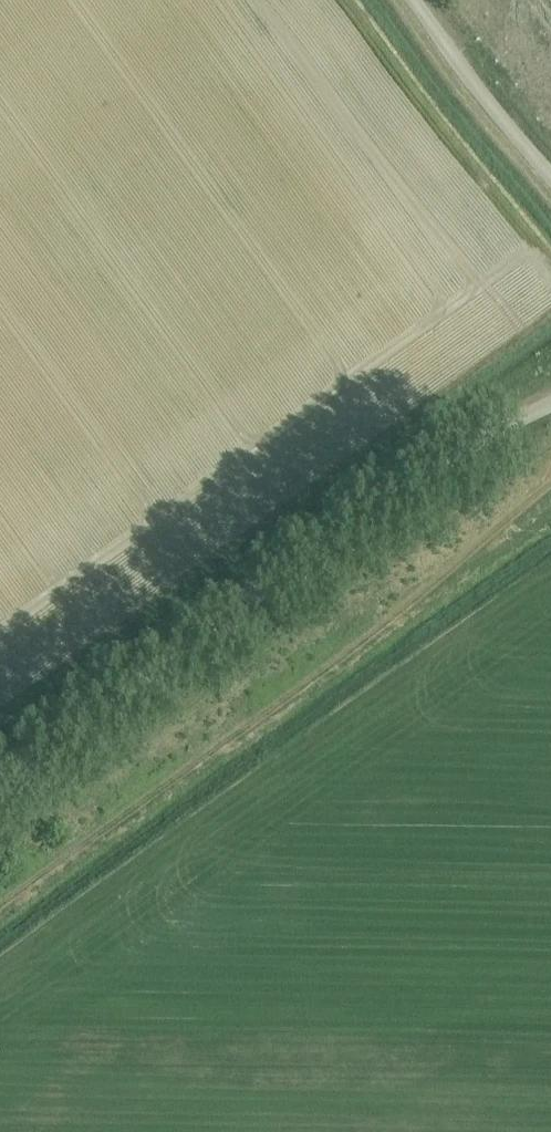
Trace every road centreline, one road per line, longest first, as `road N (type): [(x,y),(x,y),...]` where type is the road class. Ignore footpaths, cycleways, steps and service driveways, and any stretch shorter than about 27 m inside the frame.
road 1 (track): [(550,484),(350,651),(0,907)]
road 2 (unclassified): [(0,781),(416,486),(550,407)]
road 3 (unclassified): [(550,168),(412,0)]

